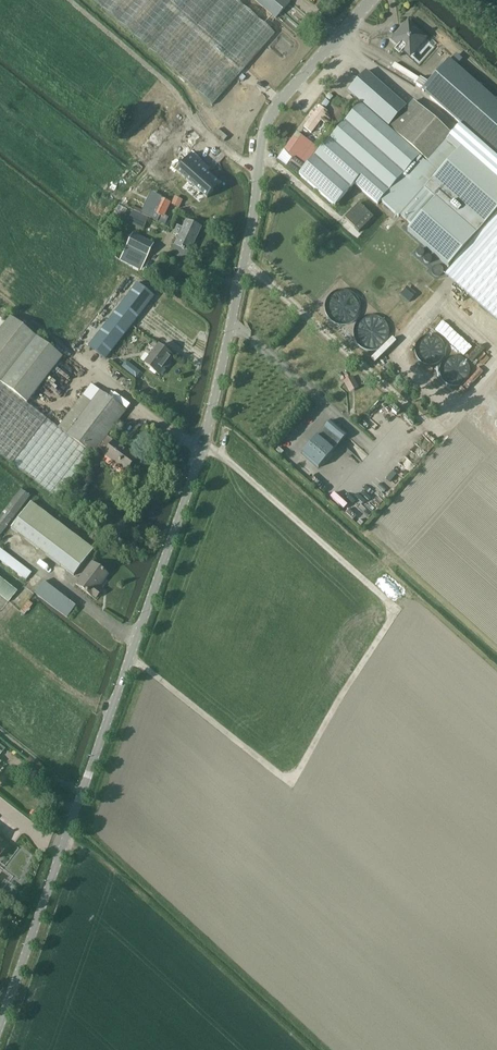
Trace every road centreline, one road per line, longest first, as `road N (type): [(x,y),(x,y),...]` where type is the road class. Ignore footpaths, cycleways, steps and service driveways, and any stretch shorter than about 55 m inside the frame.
road 1 (unclassified): [(0,1030),(207,443),(266,126),(372,0)]
road 2 (track): [(131,658),(291,777),(389,622),(394,608),(384,596),(220,454),(227,429)]
road 3 (track): [(426,423),(245,258)]
road 4 (track): [(377,453),(232,322)]

